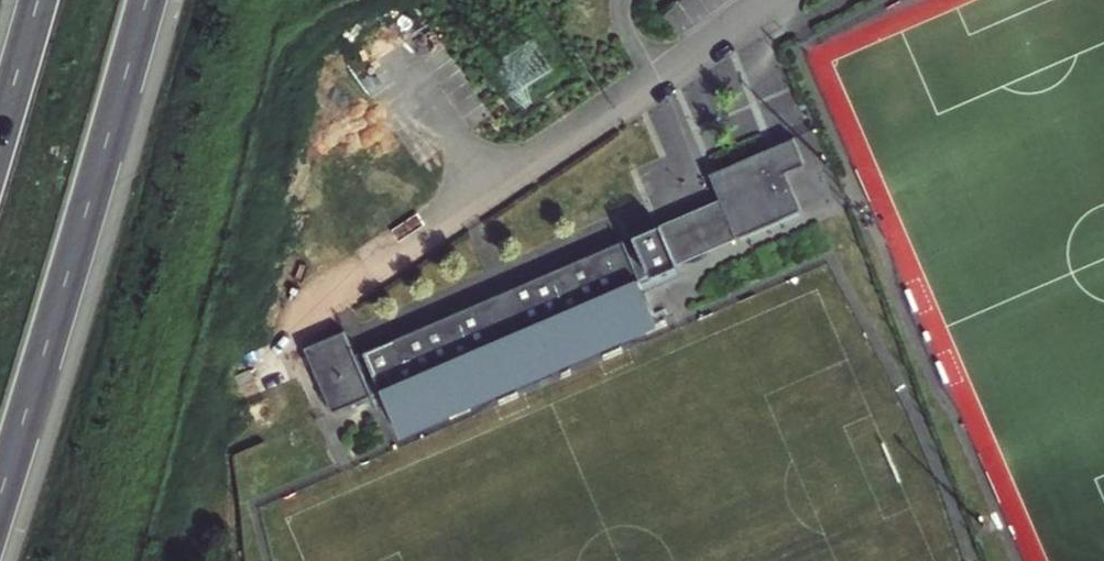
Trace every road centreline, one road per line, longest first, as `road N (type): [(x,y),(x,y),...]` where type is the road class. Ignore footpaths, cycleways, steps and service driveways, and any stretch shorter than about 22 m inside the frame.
road 1 (motorway): [(0,494),(146,0)]
road 2 (motorway): [(38,0),(0,132)]

